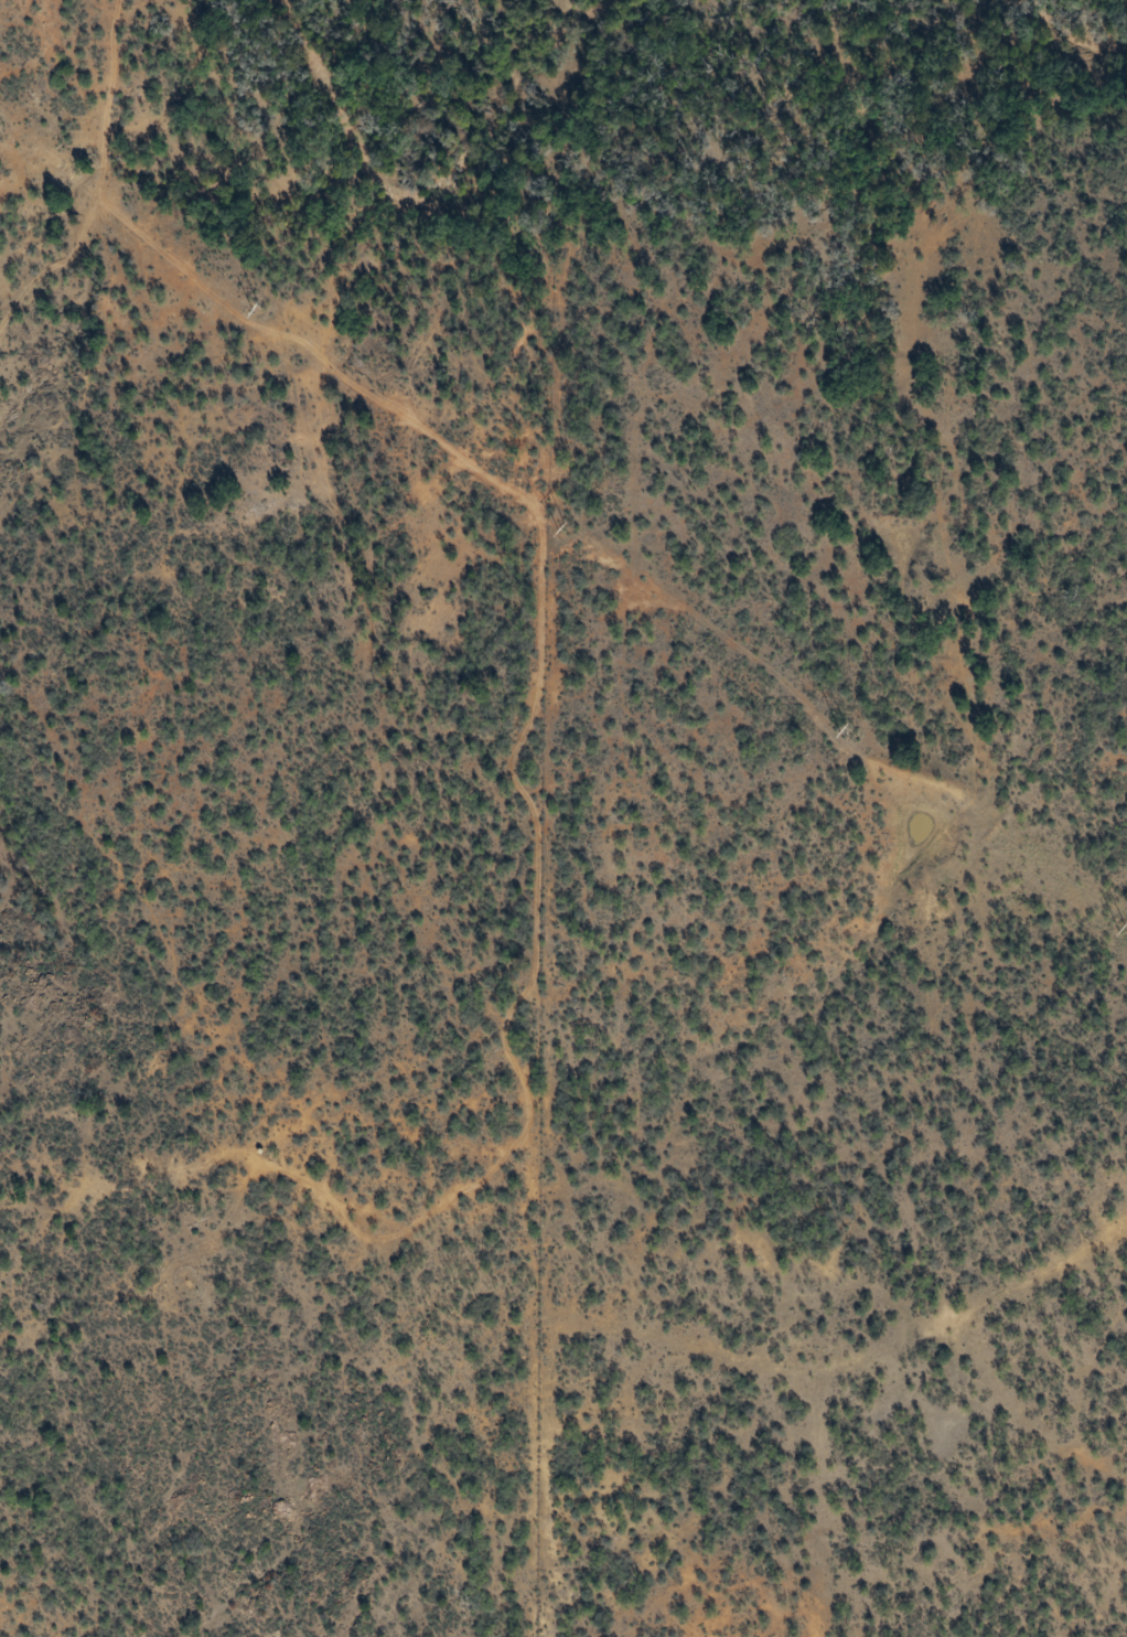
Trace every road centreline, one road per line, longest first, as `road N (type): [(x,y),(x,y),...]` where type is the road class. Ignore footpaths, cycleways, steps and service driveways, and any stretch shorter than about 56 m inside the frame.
road 1 (residential): [(1126,890),(171,289),(116,229),(104,0)]

